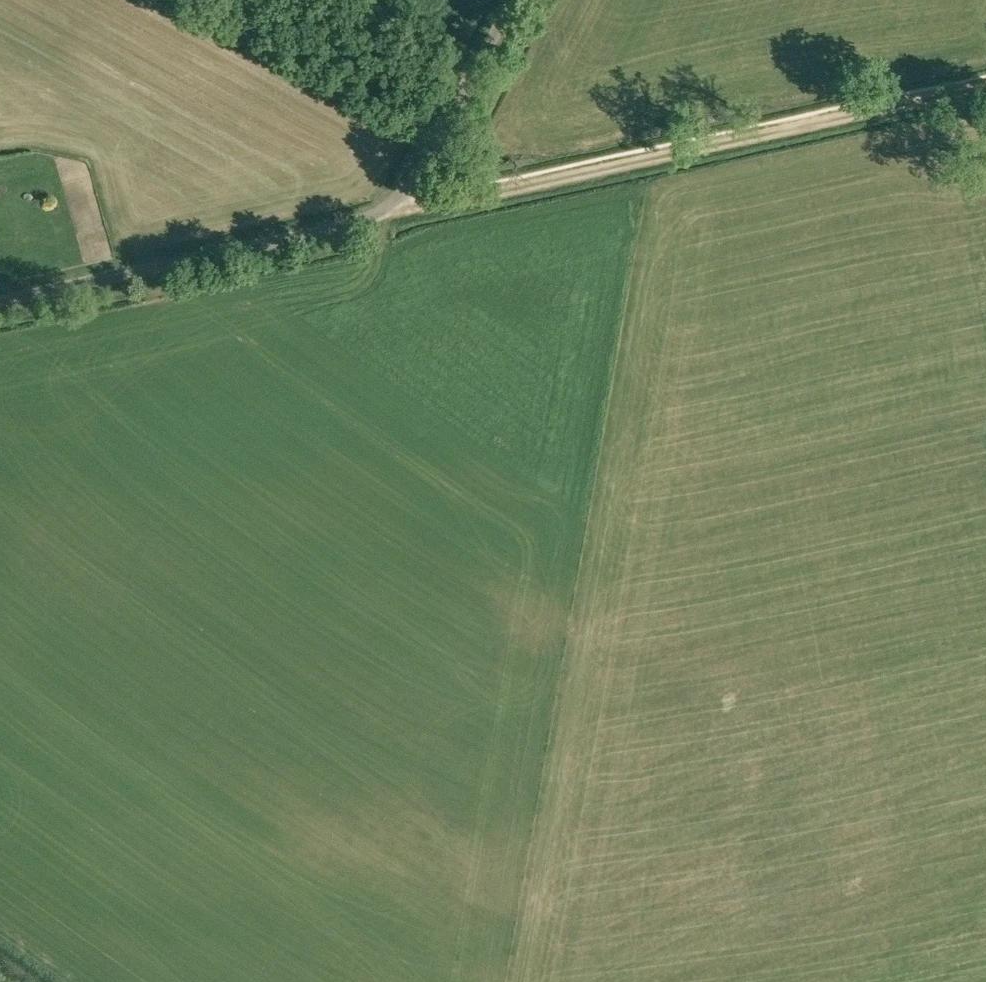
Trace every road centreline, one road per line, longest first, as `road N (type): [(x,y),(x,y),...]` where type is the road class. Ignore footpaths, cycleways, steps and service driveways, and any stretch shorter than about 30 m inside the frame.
road 1 (unclassified): [(0,305),(363,222),(395,204),(511,0)]
road 2 (track): [(395,204),(449,208),(985,90)]

